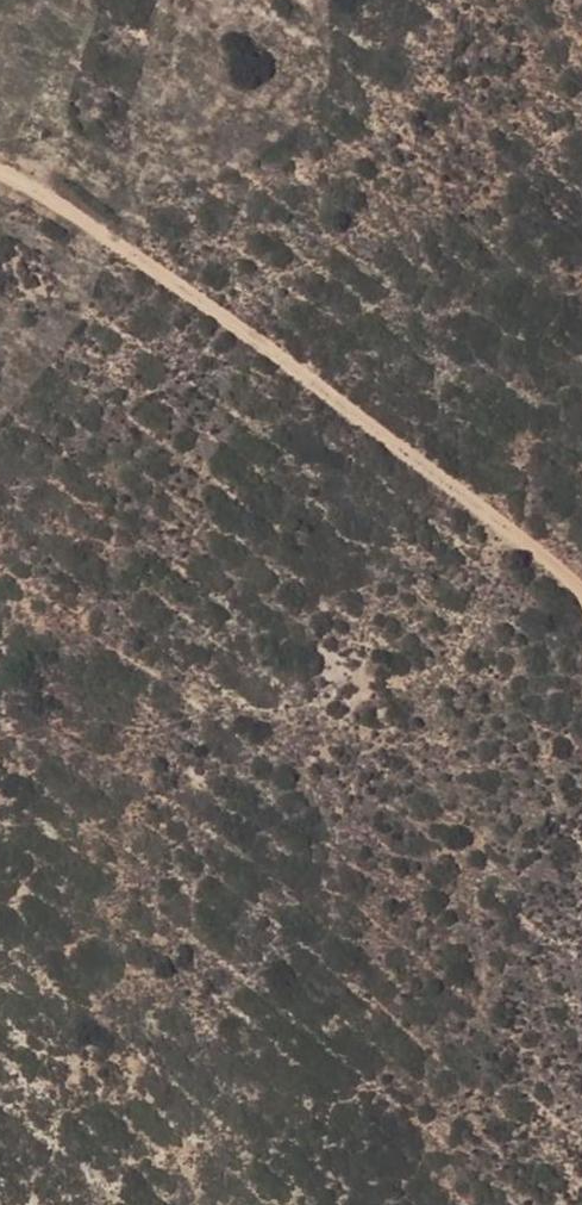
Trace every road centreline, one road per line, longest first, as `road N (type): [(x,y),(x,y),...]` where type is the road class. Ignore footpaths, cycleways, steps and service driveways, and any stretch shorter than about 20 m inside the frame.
road 1 (track): [(0,174),(581,579)]

